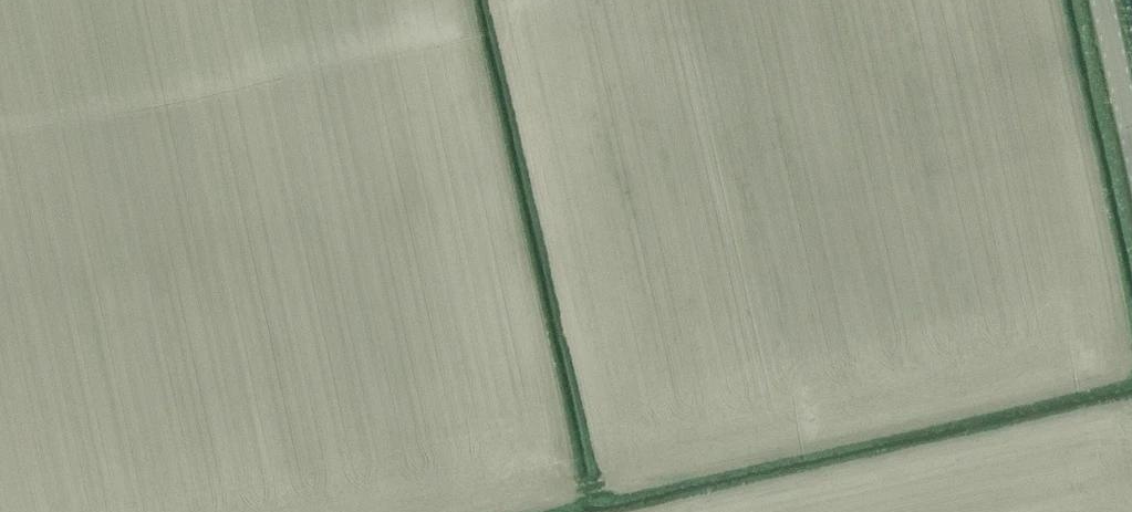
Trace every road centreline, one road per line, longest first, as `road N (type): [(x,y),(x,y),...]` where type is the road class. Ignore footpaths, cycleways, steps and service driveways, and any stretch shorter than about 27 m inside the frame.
road 1 (tertiary): [(1131,129),(1104,0)]

